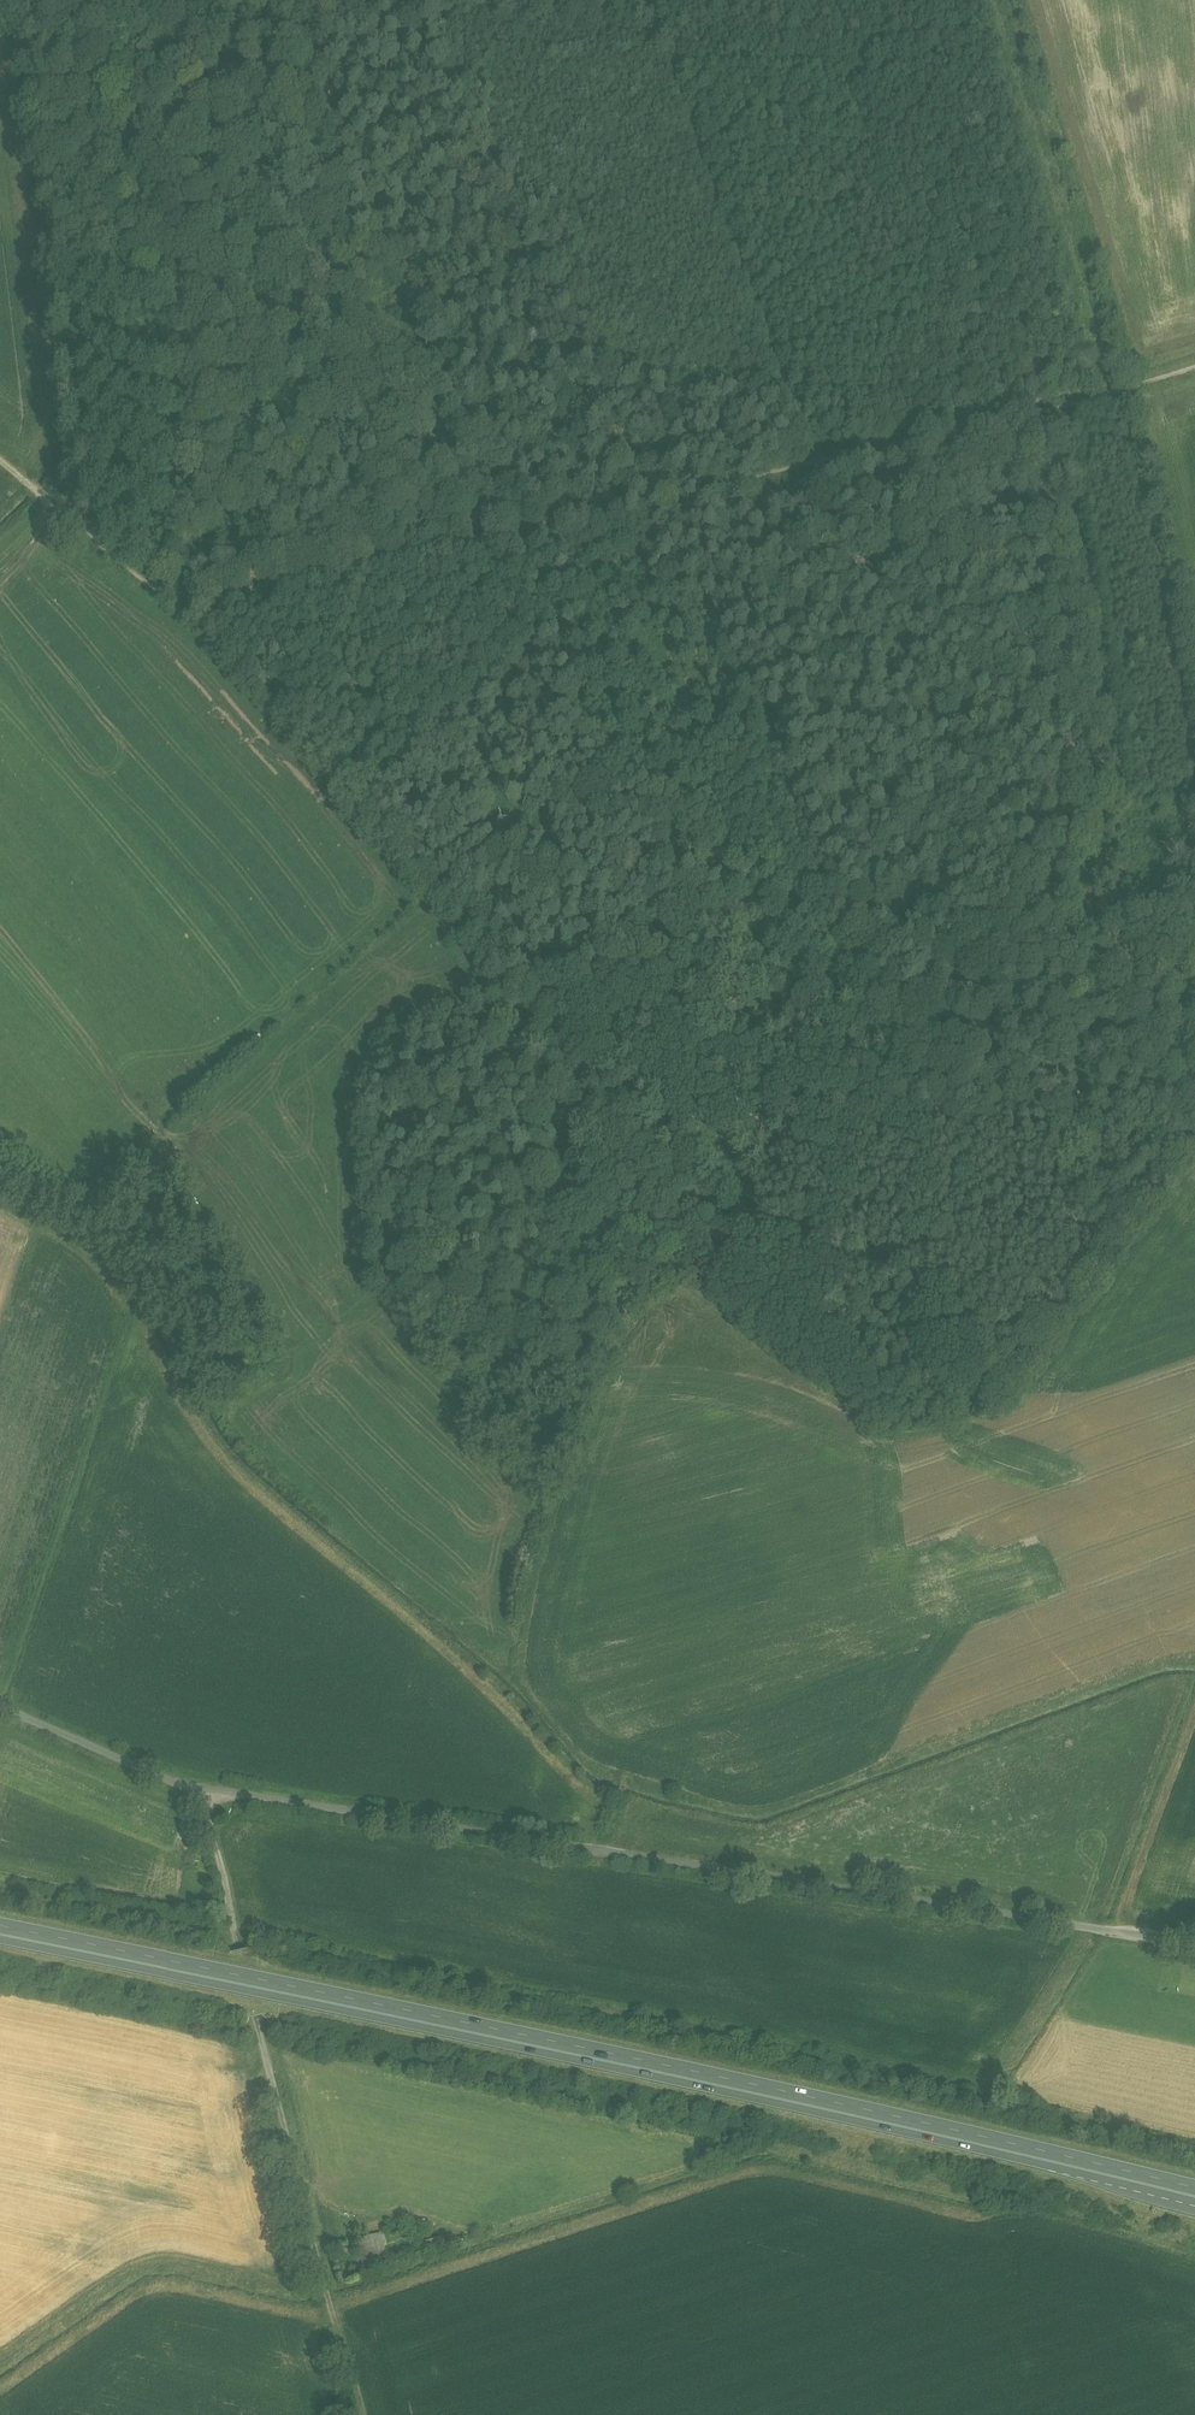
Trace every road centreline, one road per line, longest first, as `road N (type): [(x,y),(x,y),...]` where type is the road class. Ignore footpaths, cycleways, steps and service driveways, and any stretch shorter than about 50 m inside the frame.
road 1 (track): [(0,464),(154,581),(207,592),(652,499),(725,475),(815,468),(1051,415),(1194,368)]
road 2 (trunk): [(1194,2193),(791,2094),(0,1928)]
road 3 (unclassified): [(0,1708),(152,1774),(1194,1941)]
road 4 (track): [(208,1785),(349,2414)]

